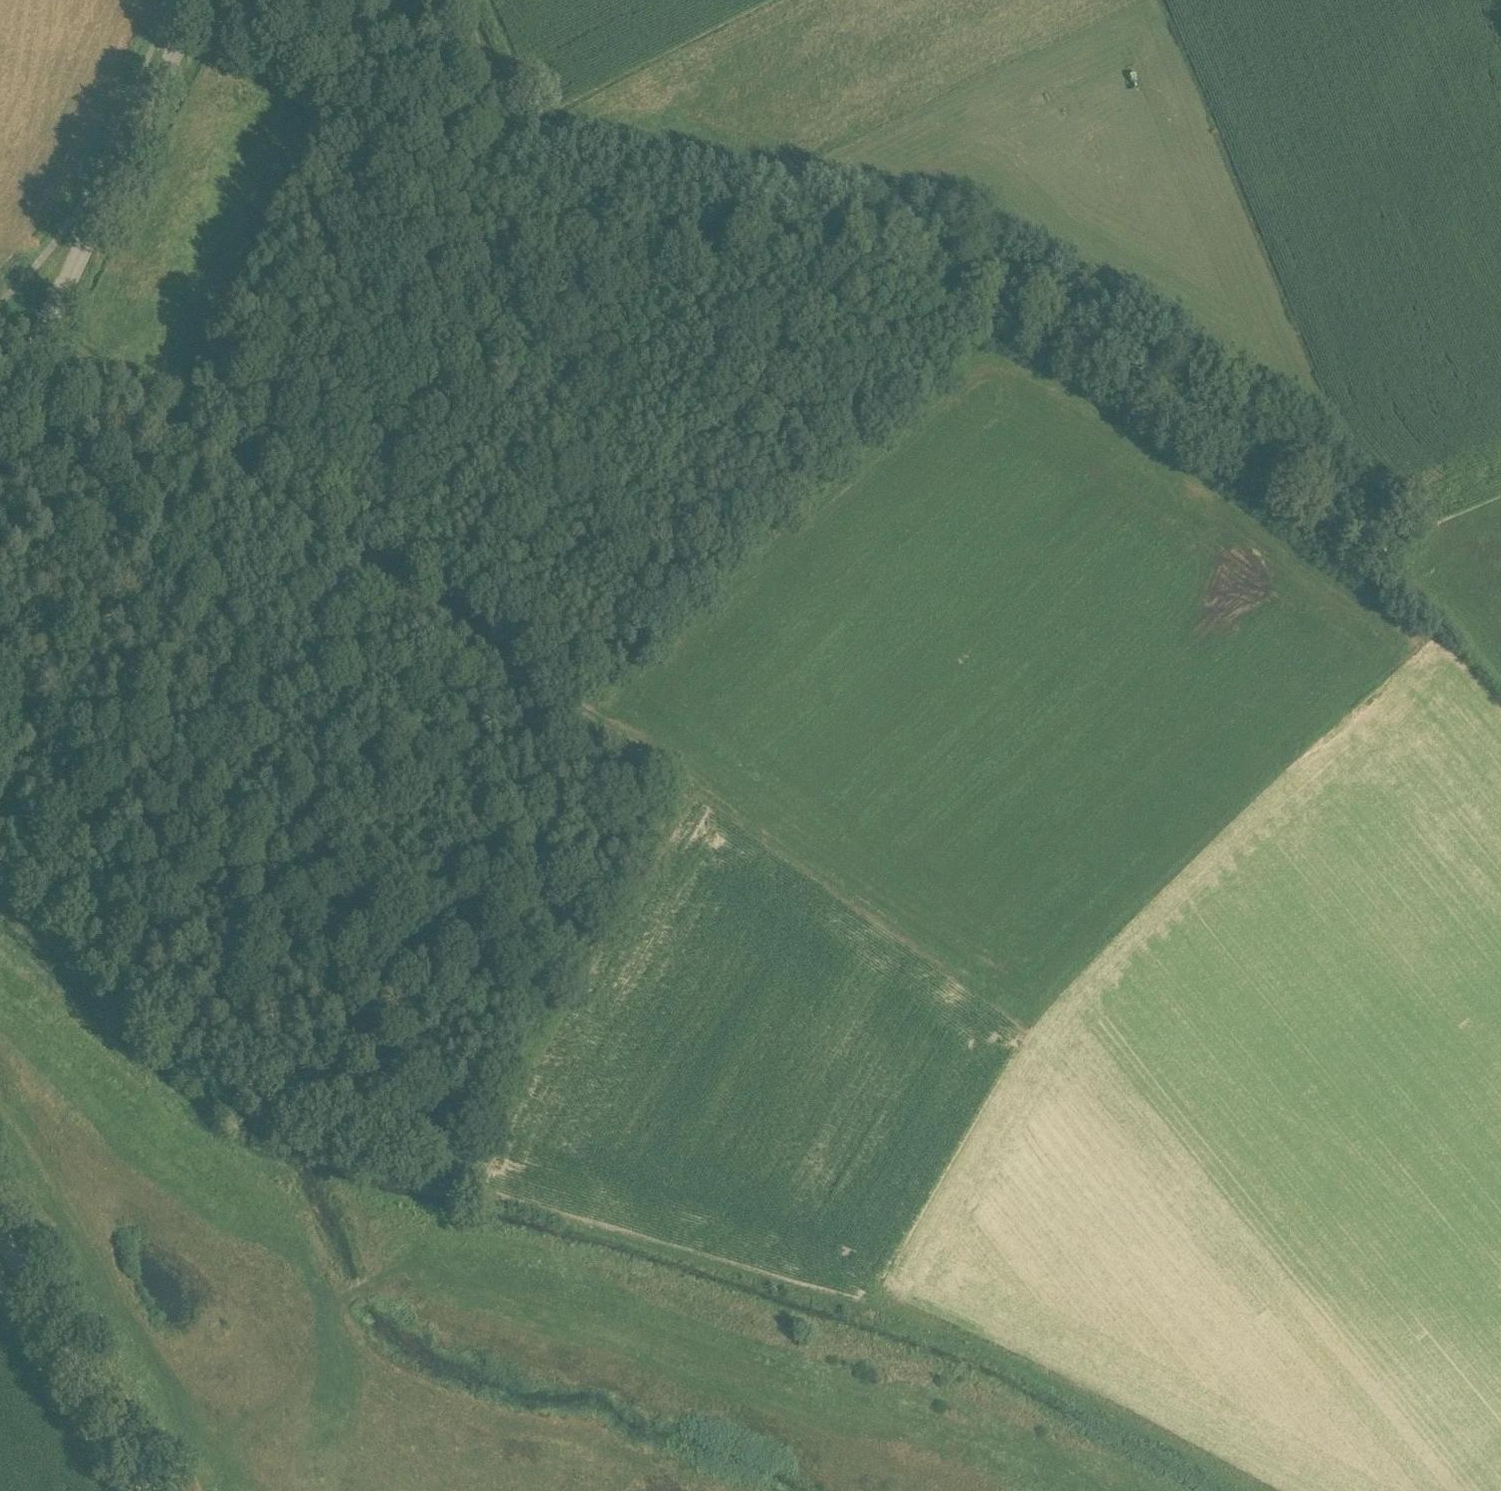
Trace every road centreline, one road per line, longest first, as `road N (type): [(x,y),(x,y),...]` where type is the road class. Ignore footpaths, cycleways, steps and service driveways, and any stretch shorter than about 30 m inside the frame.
road 1 (track): [(43,331),(576,716)]
road 2 (unclassified): [(0,419),(198,0)]
road 3 (unclassified): [(0,1233),(155,1490)]

